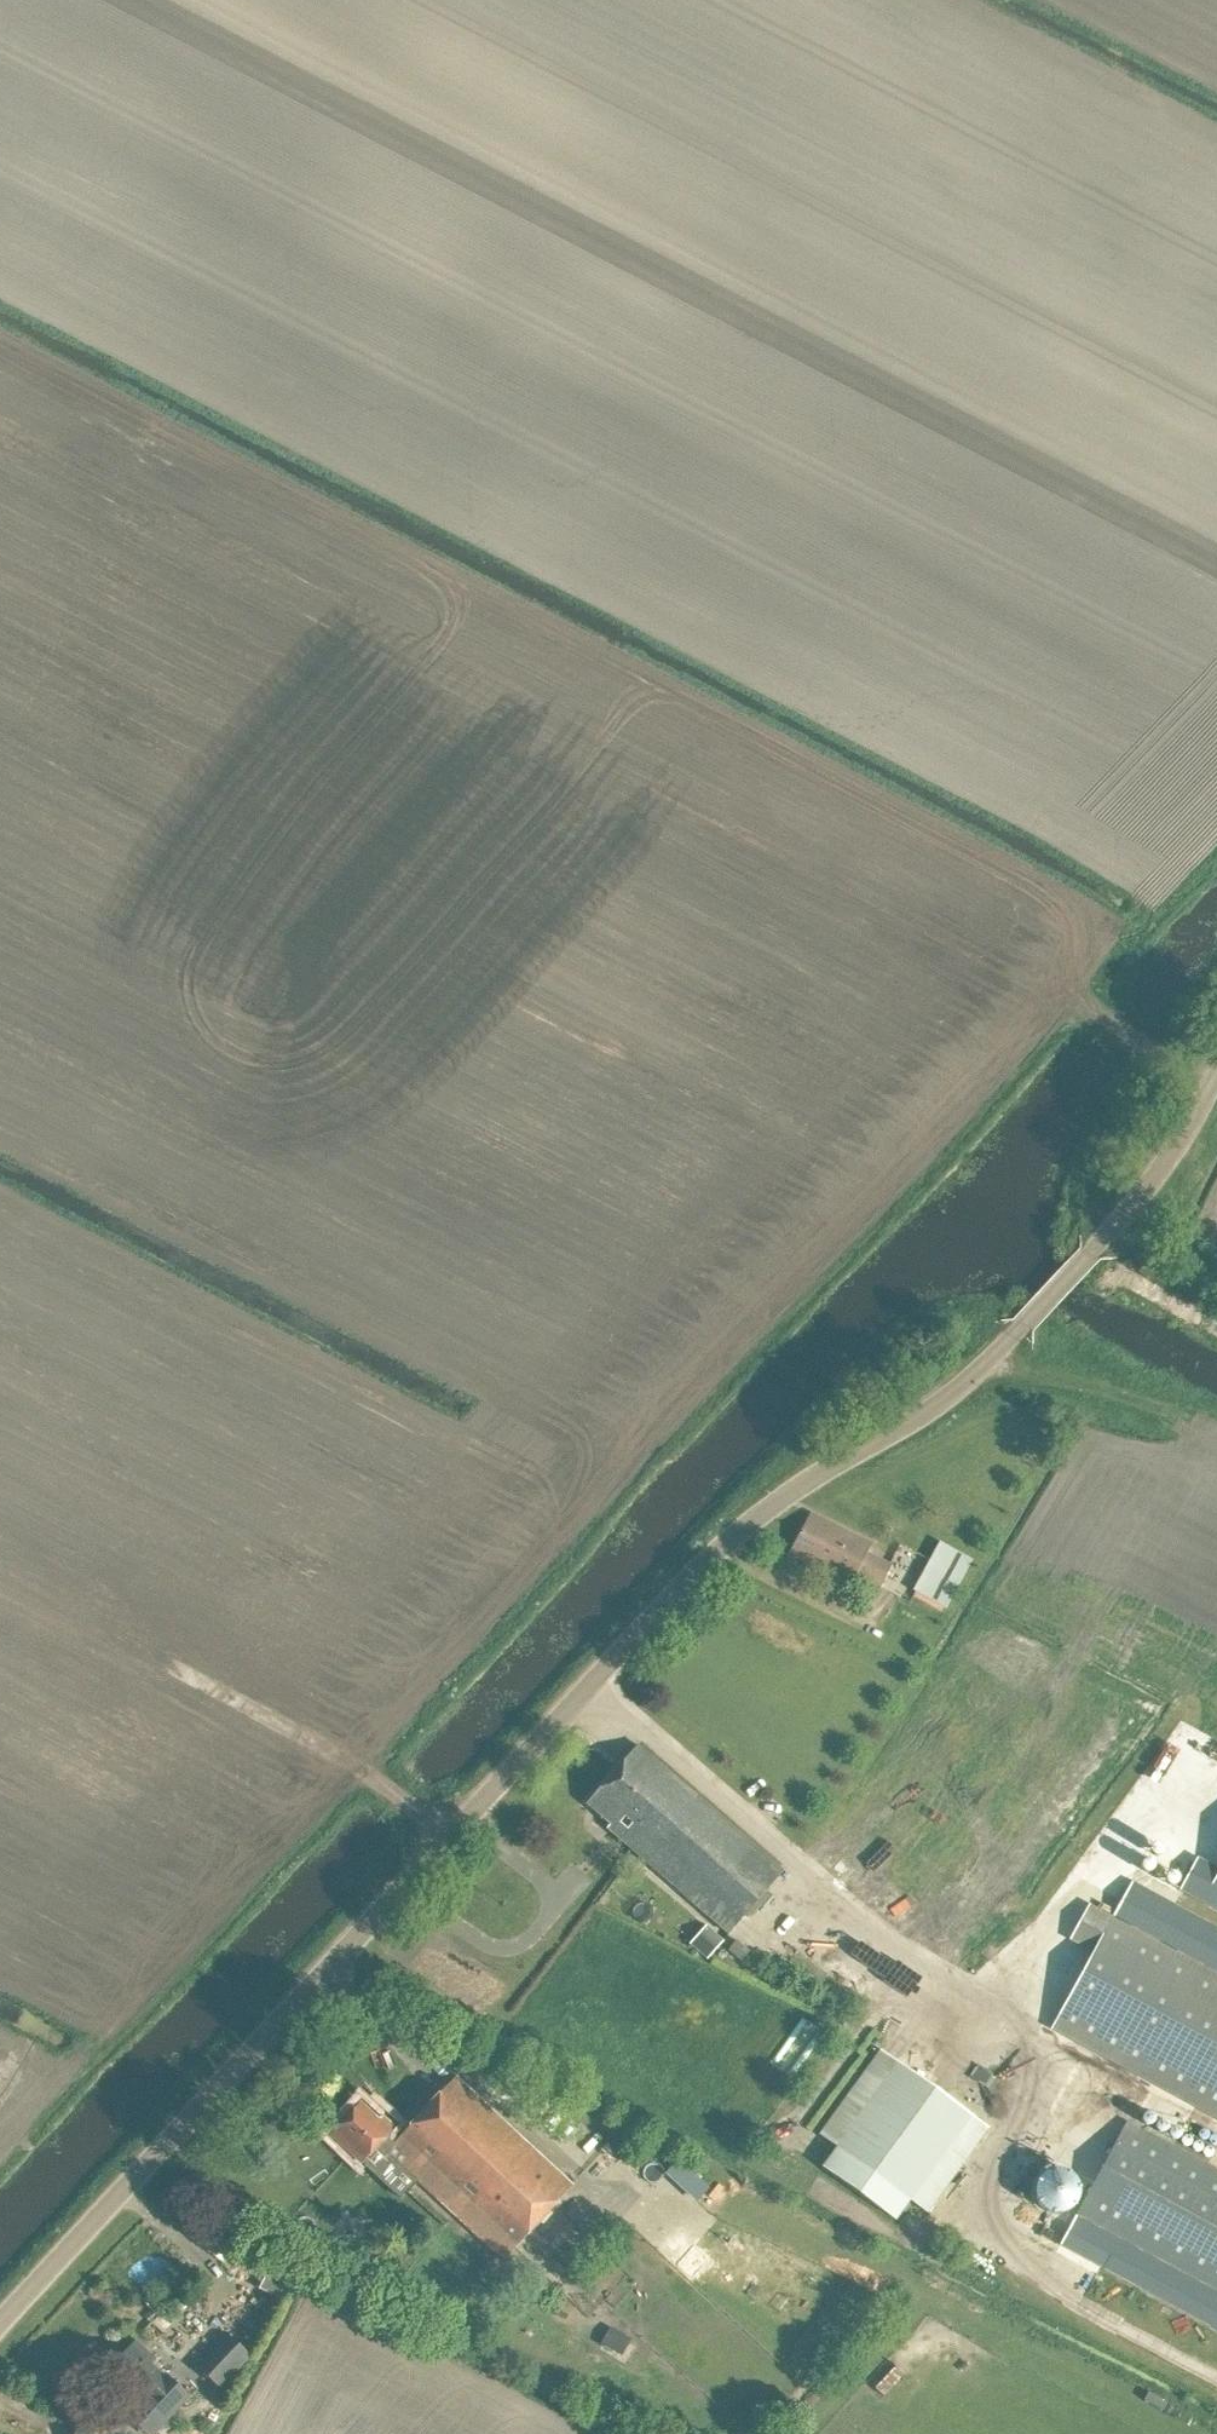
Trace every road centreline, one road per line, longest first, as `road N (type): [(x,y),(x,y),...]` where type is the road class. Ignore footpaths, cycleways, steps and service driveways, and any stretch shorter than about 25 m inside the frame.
road 1 (unclassified): [(0,2337),(440,1839),(708,1561),(939,1400),(1014,1334),(1108,1235),(1175,1151),(1216,1080)]
road 2 (track): [(440,1839),(373,1784),(175,1673)]

